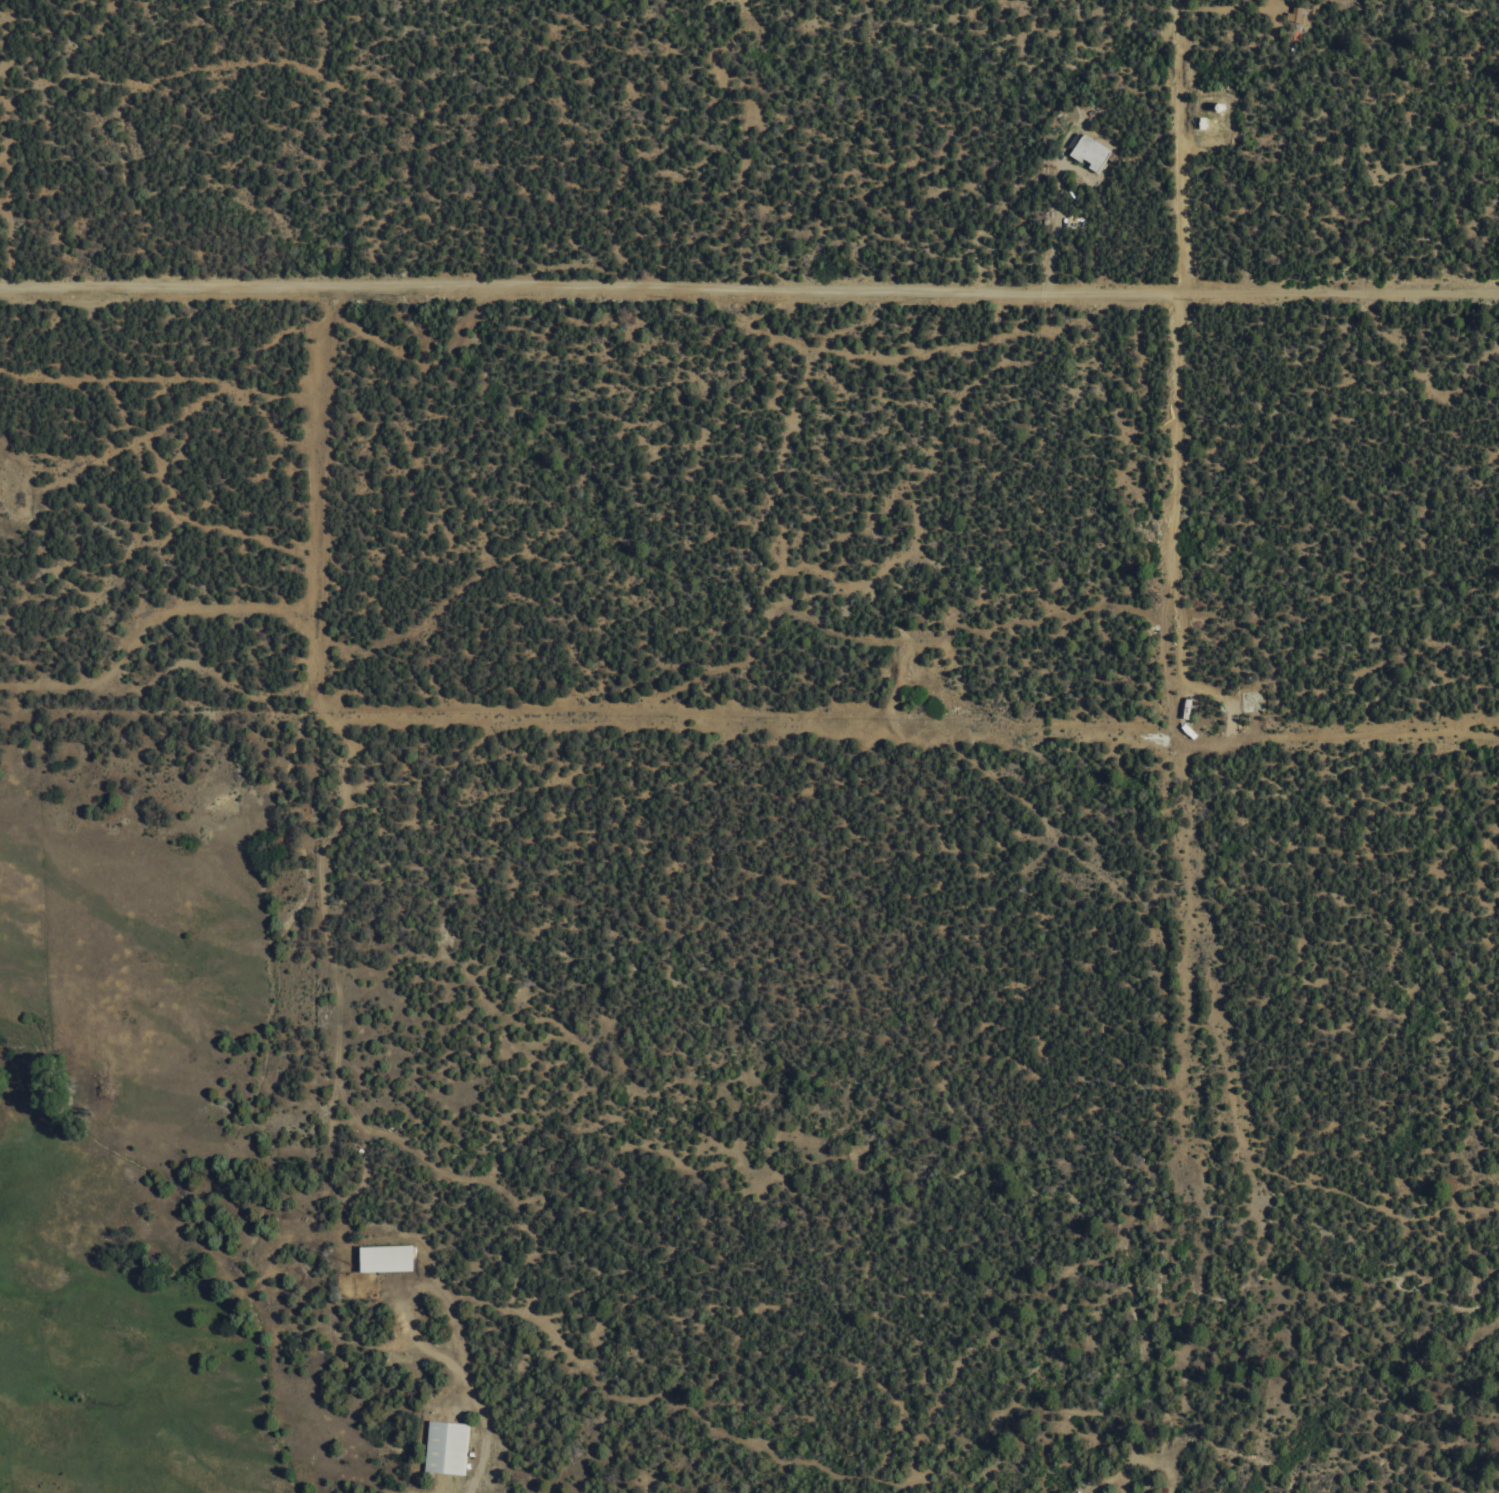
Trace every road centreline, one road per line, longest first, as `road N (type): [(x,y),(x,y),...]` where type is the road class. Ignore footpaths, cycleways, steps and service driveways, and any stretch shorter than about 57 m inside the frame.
road 1 (residential): [(1498,528),(325,255)]
road 2 (residential): [(1498,1426),(370,1492)]

